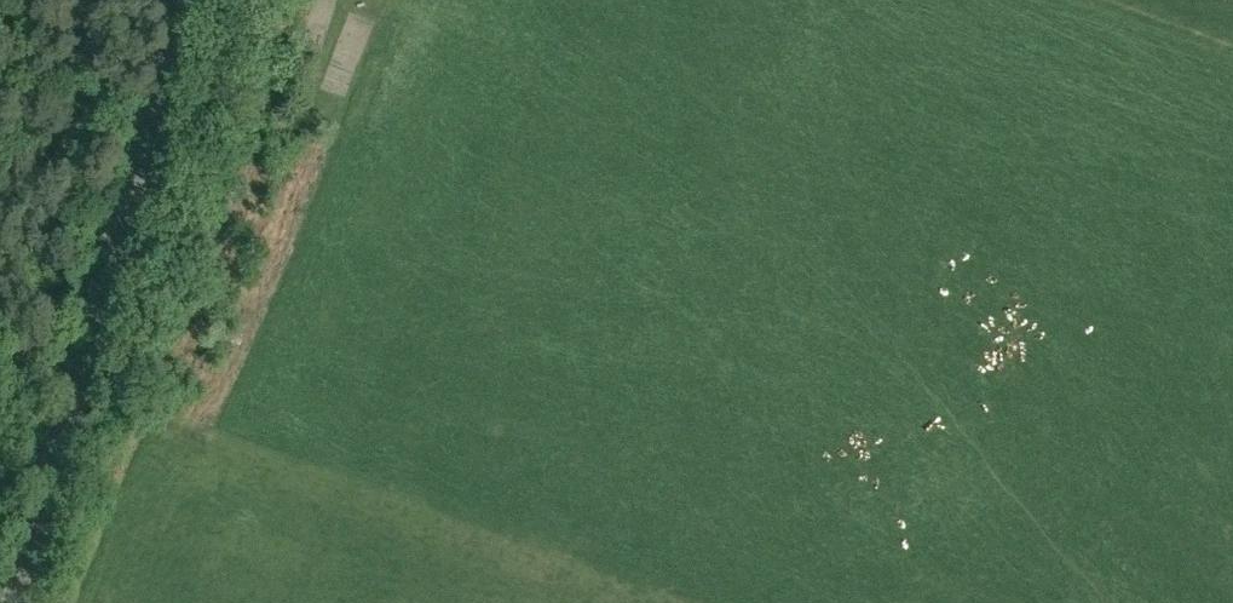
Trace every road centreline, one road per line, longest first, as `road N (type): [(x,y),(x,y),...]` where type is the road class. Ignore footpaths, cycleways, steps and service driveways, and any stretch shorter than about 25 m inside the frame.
road 1 (tertiary): [(19,602),(184,0)]

